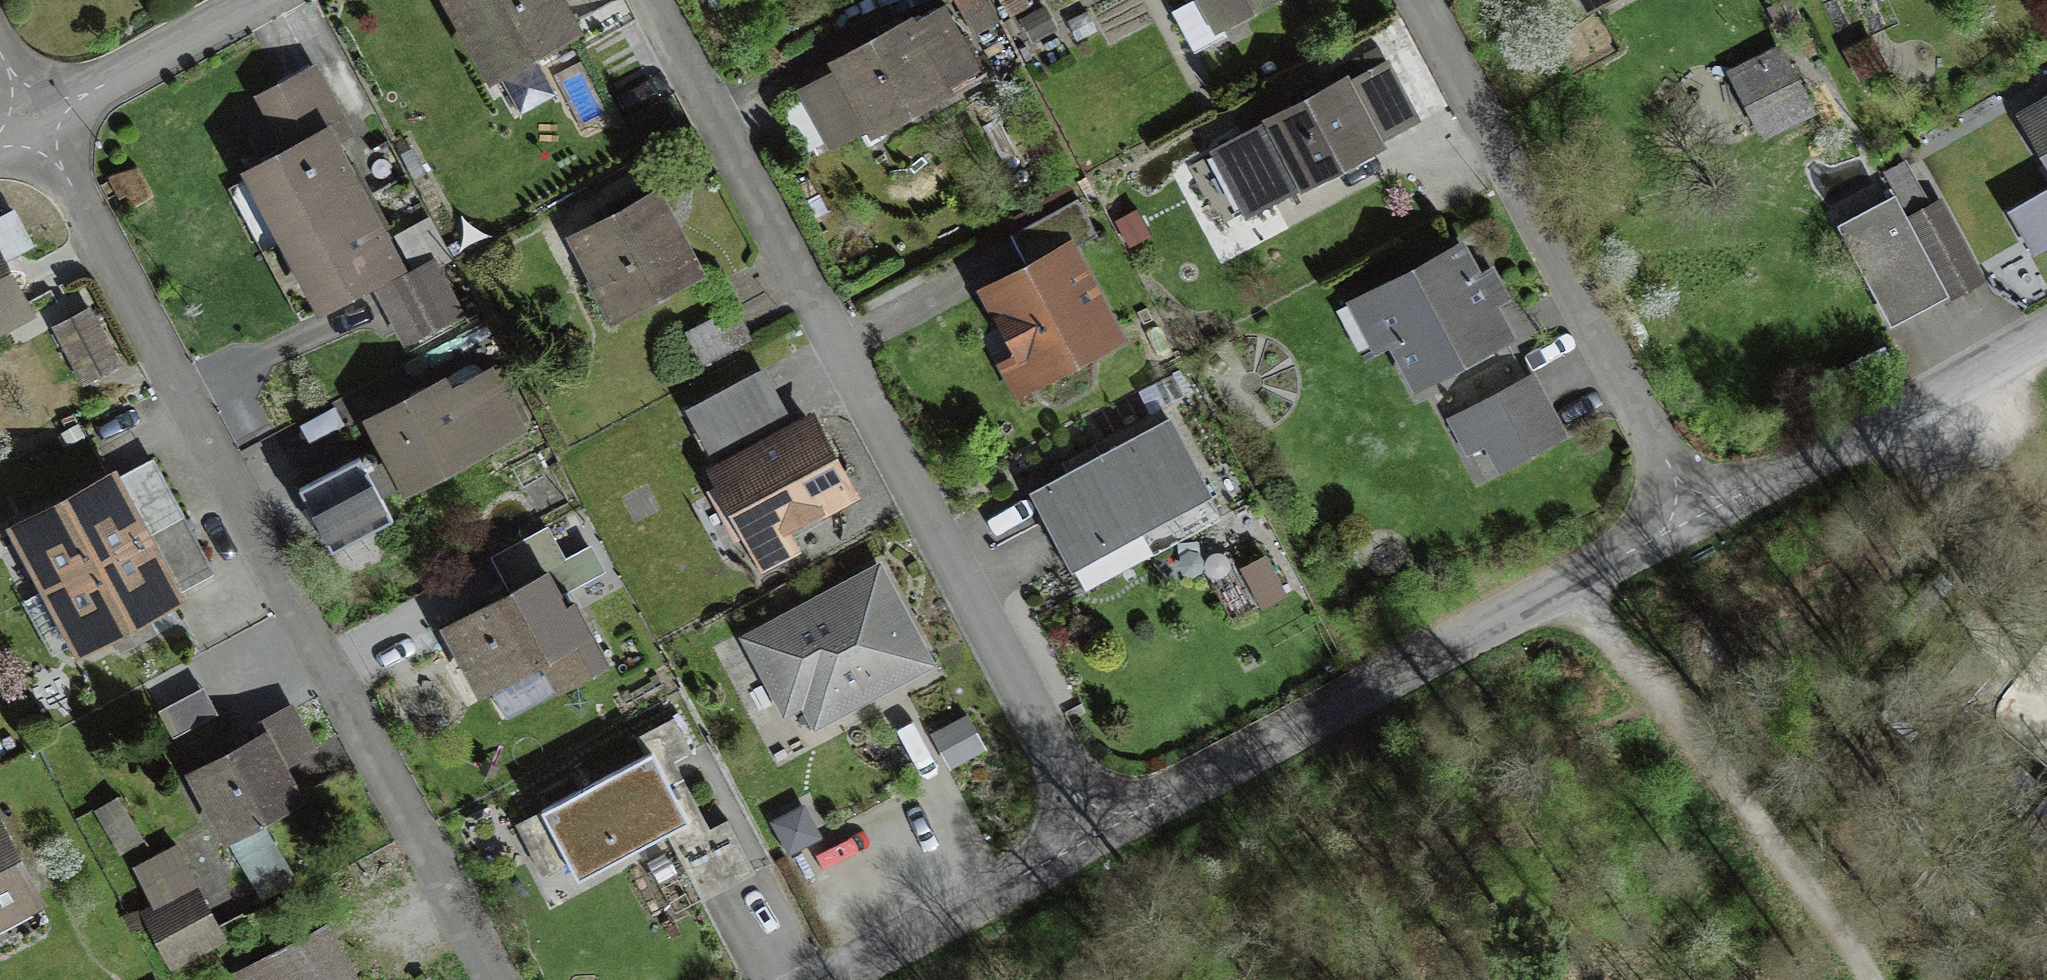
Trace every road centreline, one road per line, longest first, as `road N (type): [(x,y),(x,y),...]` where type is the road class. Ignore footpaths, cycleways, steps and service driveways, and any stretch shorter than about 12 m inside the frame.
road 1 (residential): [(485,979),(33,127)]
road 2 (residential): [(1104,838),(847,336),(657,0)]
road 3 (residential): [(1104,838),(1701,520)]
road 4 (residential): [(1701,520),(1415,0)]
road 5 (track): [(1855,979),(1680,716),(1567,594)]
road 6 (residential): [(1701,520),(2046,329)]
road 7 (residential): [(833,979),(1104,838)]
road 8 (residential): [(33,127),(260,0)]

